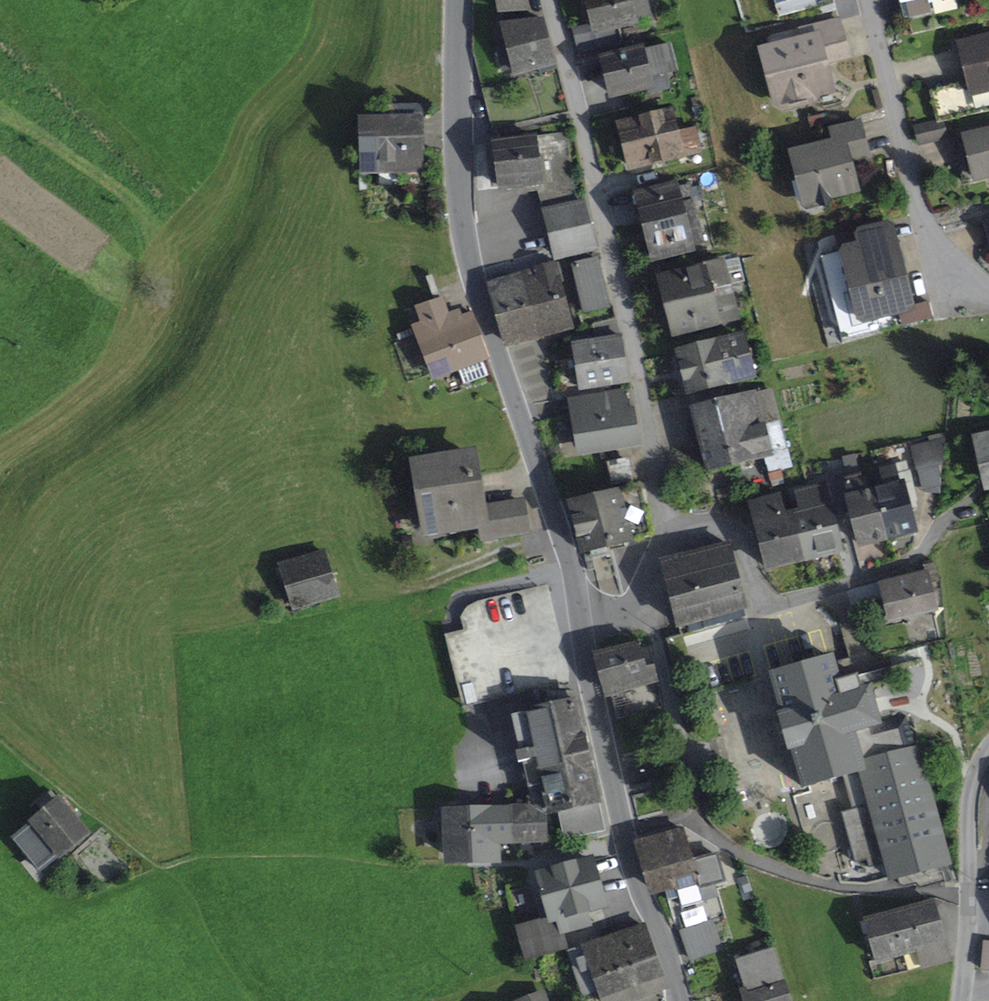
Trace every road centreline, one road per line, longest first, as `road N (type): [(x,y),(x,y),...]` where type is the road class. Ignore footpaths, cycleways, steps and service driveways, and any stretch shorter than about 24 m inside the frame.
road 1 (residential): [(457,0),(457,161),(466,251),(583,617)]
road 2 (residential): [(662,539),(634,341),(551,0)]
road 3 (residential): [(583,617),(627,843),(679,1000)]
road 4 (residential): [(662,539),(717,527),(731,533),(758,605),(904,566),(934,538)]
road 5 (residential): [(988,290),(927,237),(867,0)]
road 6 (residential): [(988,748),(969,803),(962,990)]
road 7 (residential): [(583,617),(637,606),(662,539)]

